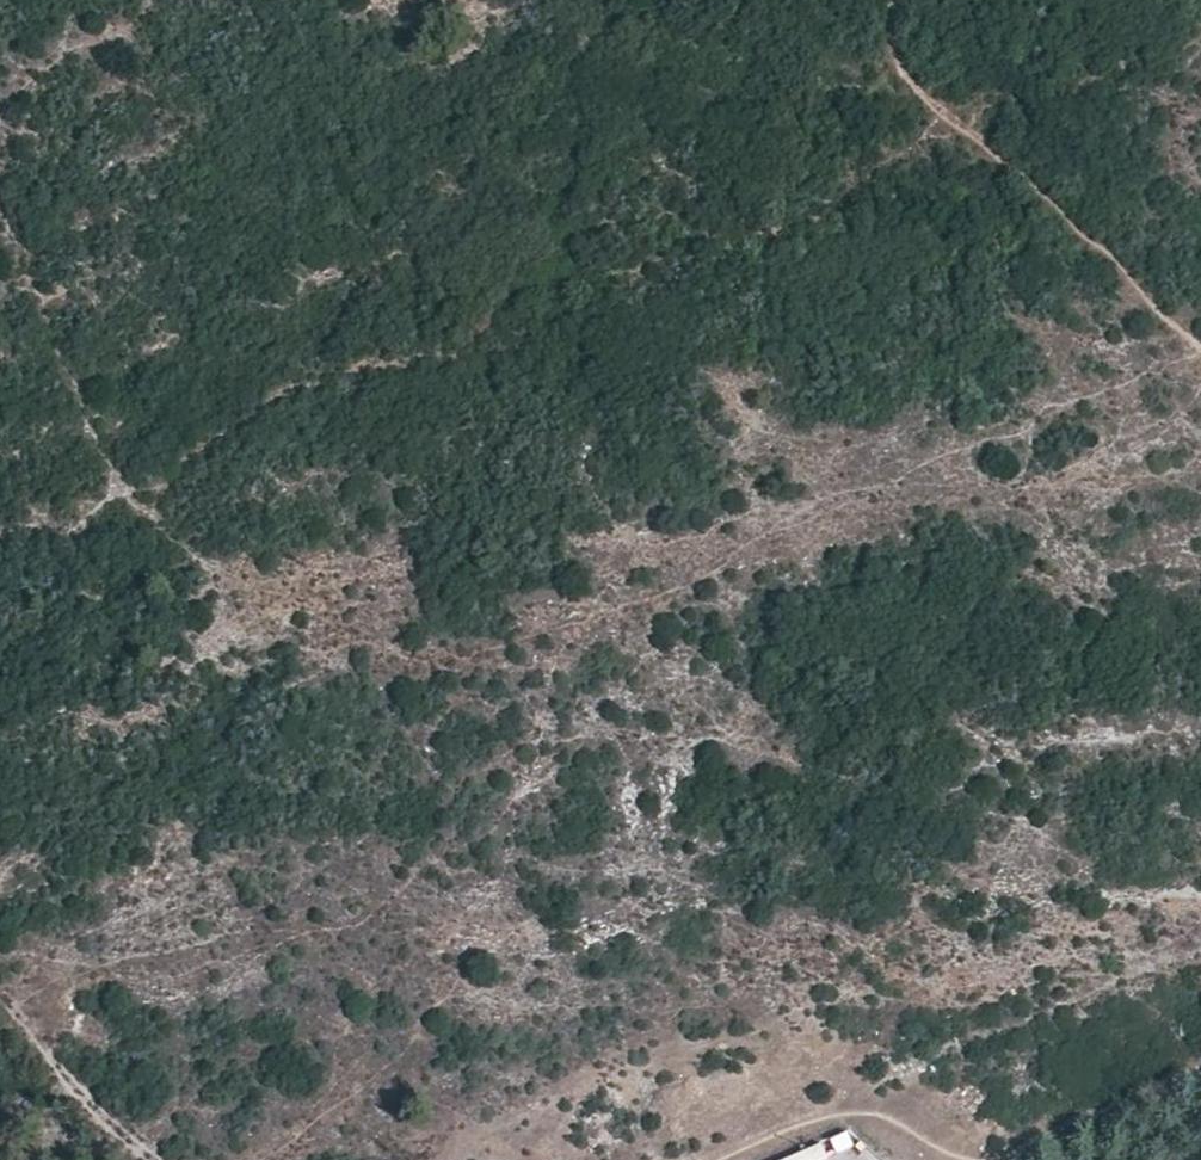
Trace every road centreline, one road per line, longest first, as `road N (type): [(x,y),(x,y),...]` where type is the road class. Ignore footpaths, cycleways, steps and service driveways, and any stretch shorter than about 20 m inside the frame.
road 1 (track): [(892,0),(895,50),(923,97),(1000,156),(1200,348)]
road 2 (track): [(0,997),(127,1140),(154,1159)]

